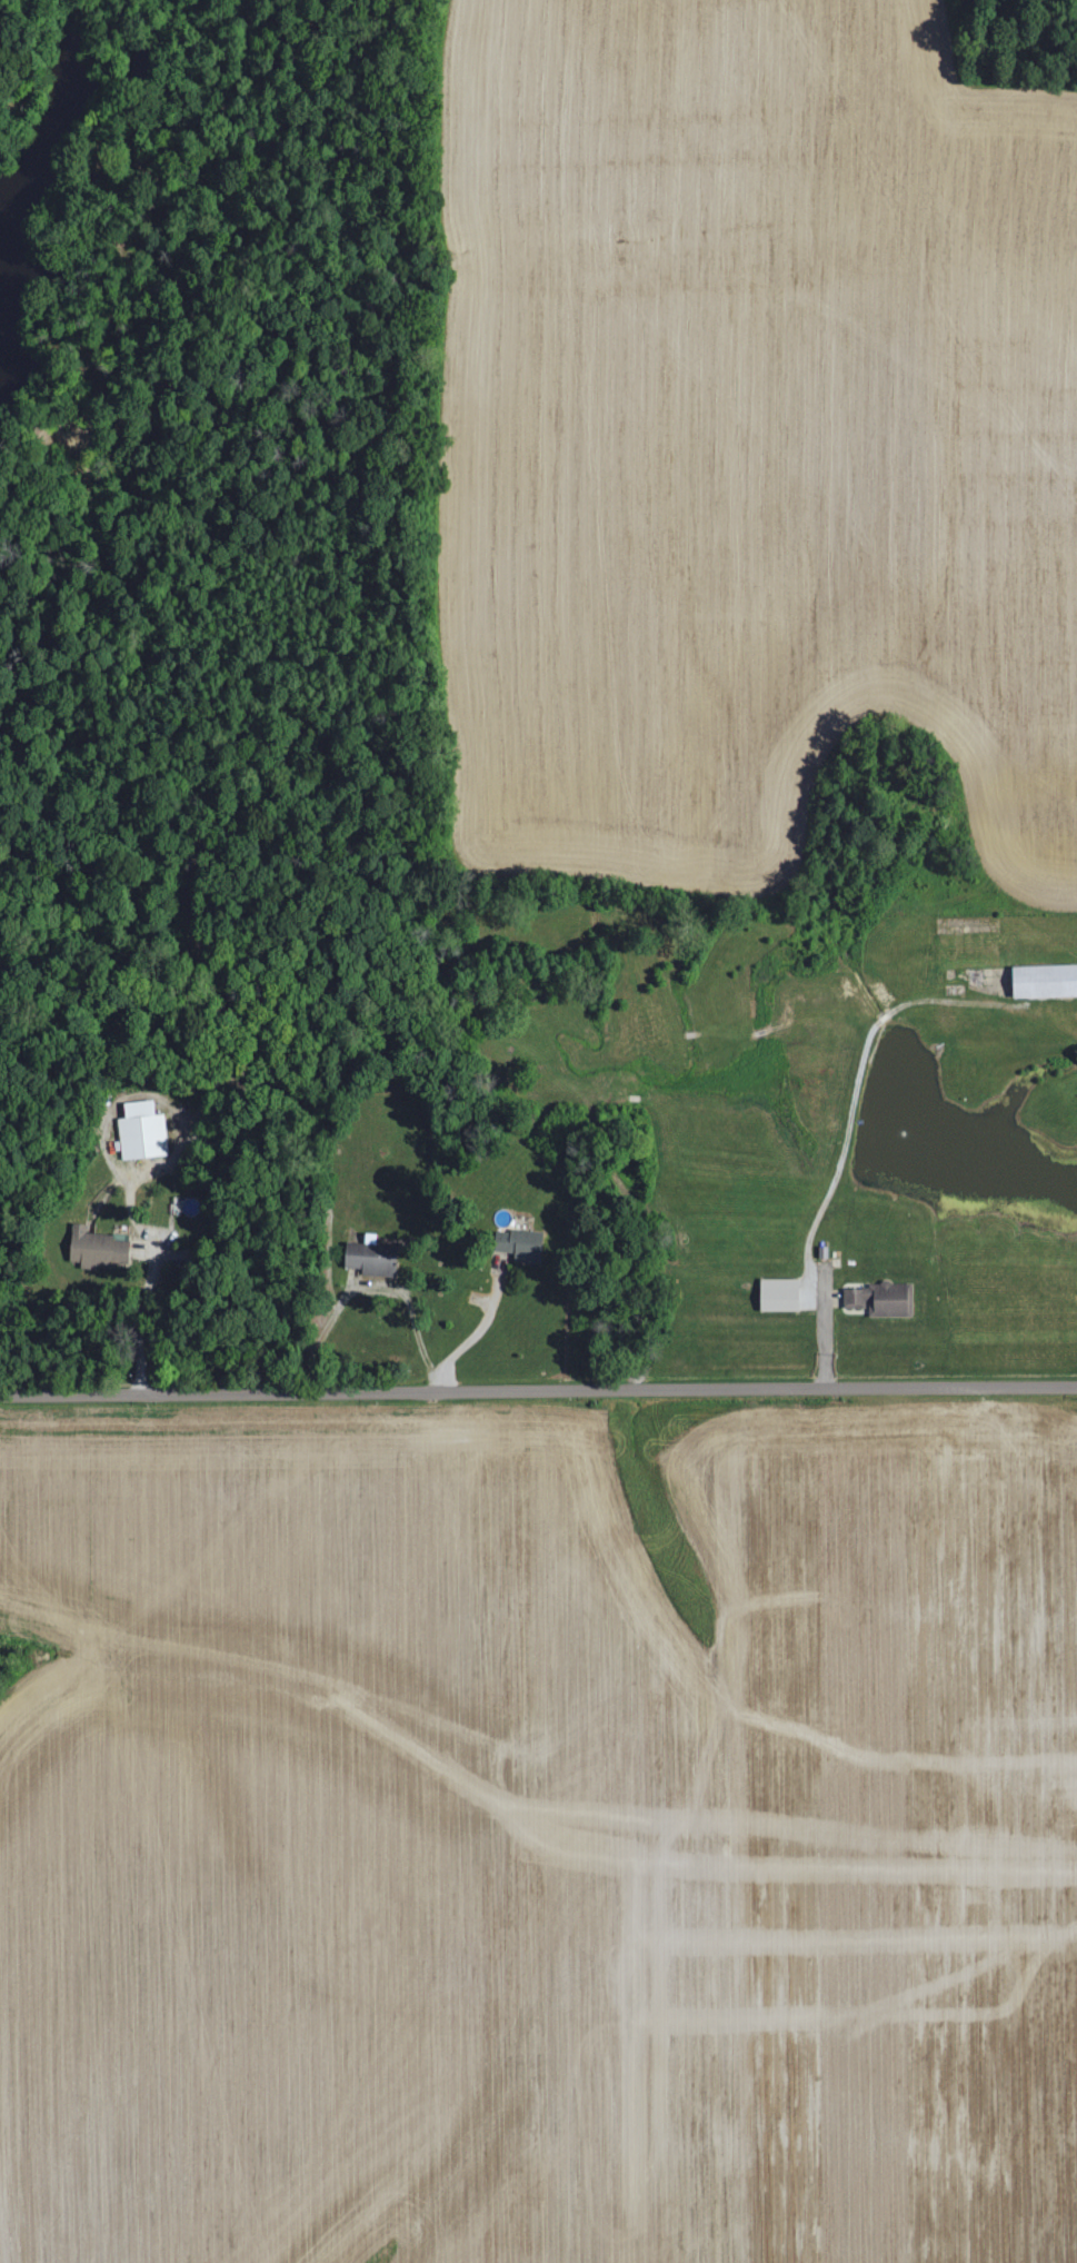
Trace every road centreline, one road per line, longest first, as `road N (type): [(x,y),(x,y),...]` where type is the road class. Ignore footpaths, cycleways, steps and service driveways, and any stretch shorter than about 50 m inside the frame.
road 1 (residential): [(1076,1386),(0,1392)]
road 2 (residential): [(429,1392),(431,1373),(456,1354),(489,1298),(492,1268)]

